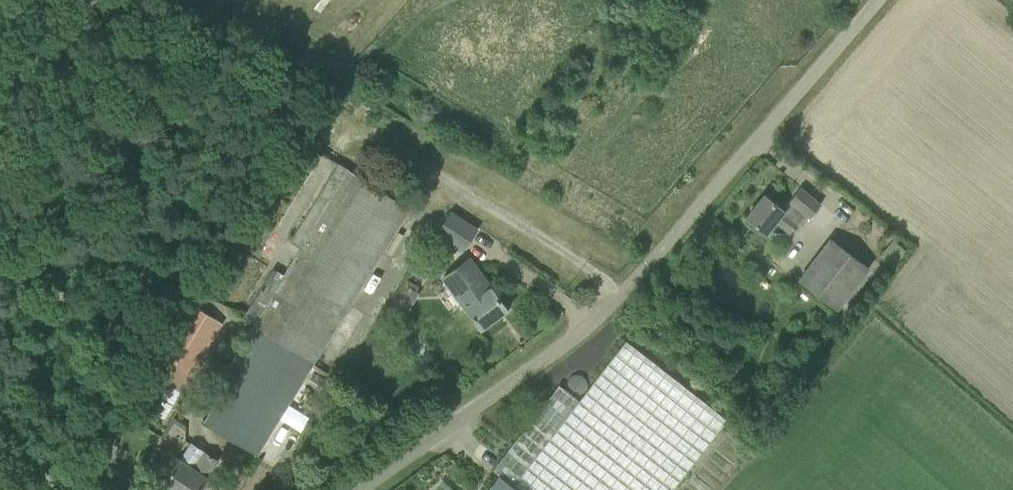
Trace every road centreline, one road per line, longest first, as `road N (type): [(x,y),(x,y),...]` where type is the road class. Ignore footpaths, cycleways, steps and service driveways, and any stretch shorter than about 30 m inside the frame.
road 1 (residential): [(369,489),(634,291),(878,0)]

